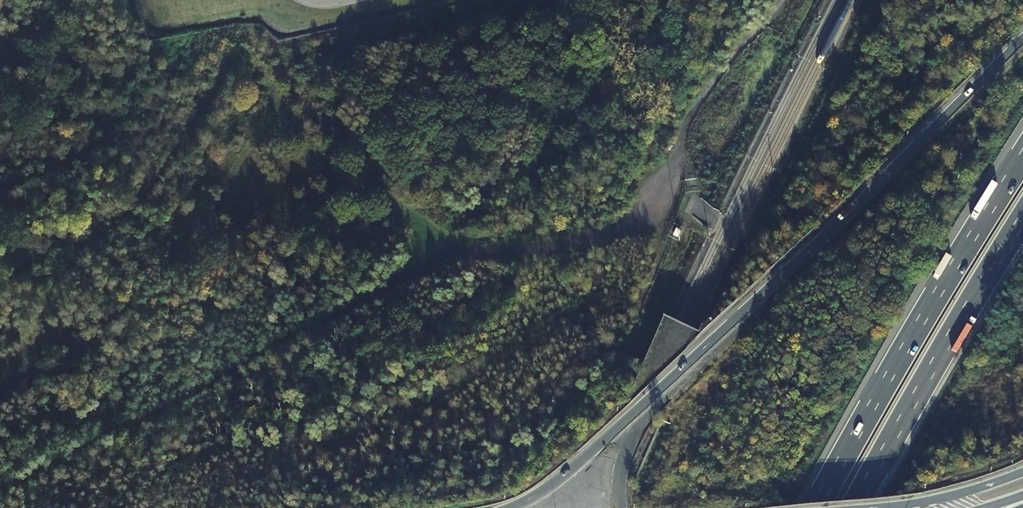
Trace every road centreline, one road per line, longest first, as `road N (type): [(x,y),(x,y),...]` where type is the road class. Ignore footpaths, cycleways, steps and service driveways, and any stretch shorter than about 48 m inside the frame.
road 1 (track): [(781,0),(688,118),(657,209),(576,244),(456,255),(421,266),(361,306),(220,360),(147,427),(0,484)]
road 2 (motorway): [(1022,38),(612,432),(512,507)]
road 3 (motorway): [(1022,155),(815,507)]
road 4 (motorway): [(853,507),(1022,219)]
road 5 (primary): [(1022,472),(899,507)]

